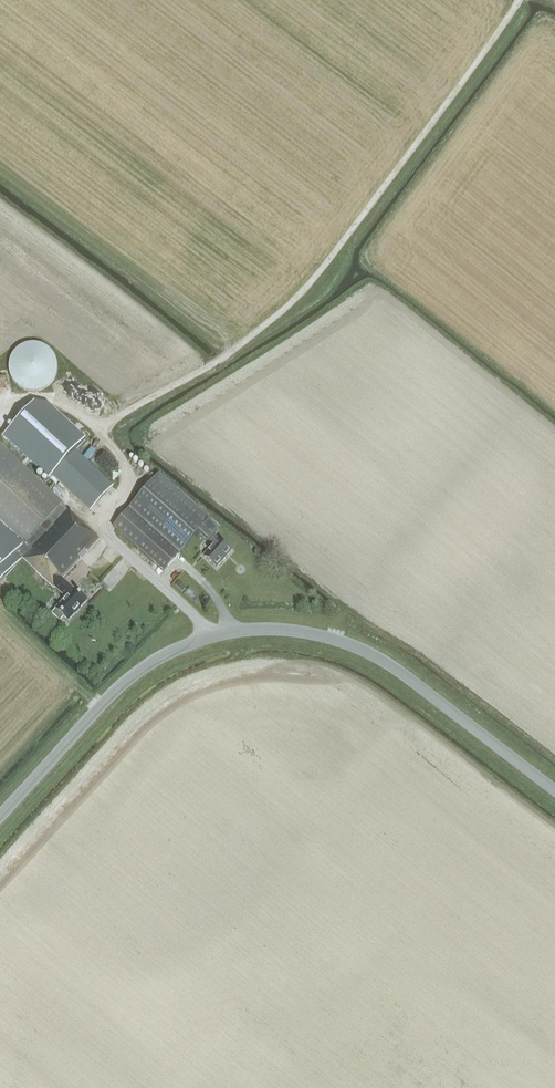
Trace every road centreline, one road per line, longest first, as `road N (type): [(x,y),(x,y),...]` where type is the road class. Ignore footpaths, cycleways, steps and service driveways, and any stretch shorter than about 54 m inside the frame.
road 1 (tertiary): [(0,825),(144,672),(186,649),(240,635),(300,635),(369,655),(554,791)]

